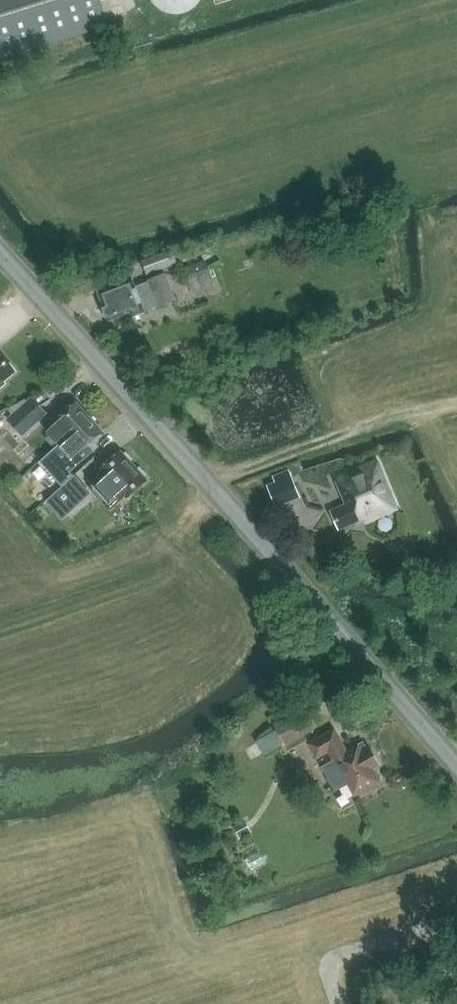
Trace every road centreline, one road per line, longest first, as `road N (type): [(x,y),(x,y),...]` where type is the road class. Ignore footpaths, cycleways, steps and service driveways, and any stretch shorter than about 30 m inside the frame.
road 1 (tertiary): [(456,764),(0,250)]

